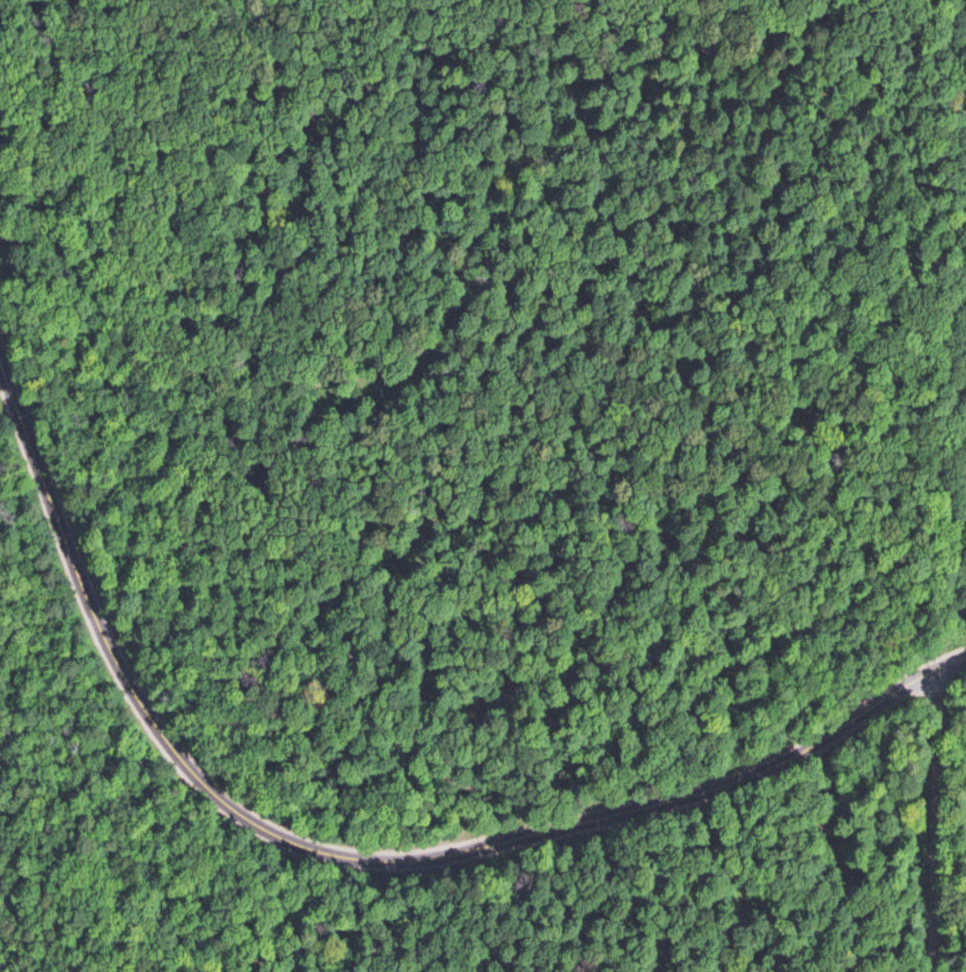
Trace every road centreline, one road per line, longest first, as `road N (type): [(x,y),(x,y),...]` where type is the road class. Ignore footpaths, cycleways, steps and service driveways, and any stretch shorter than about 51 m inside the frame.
road 1 (residential): [(0,368),(118,675),(186,768),(288,839),(384,858),(677,799),(729,783),(965,659)]
road 2 (residential): [(926,676),(933,782),(928,971)]

